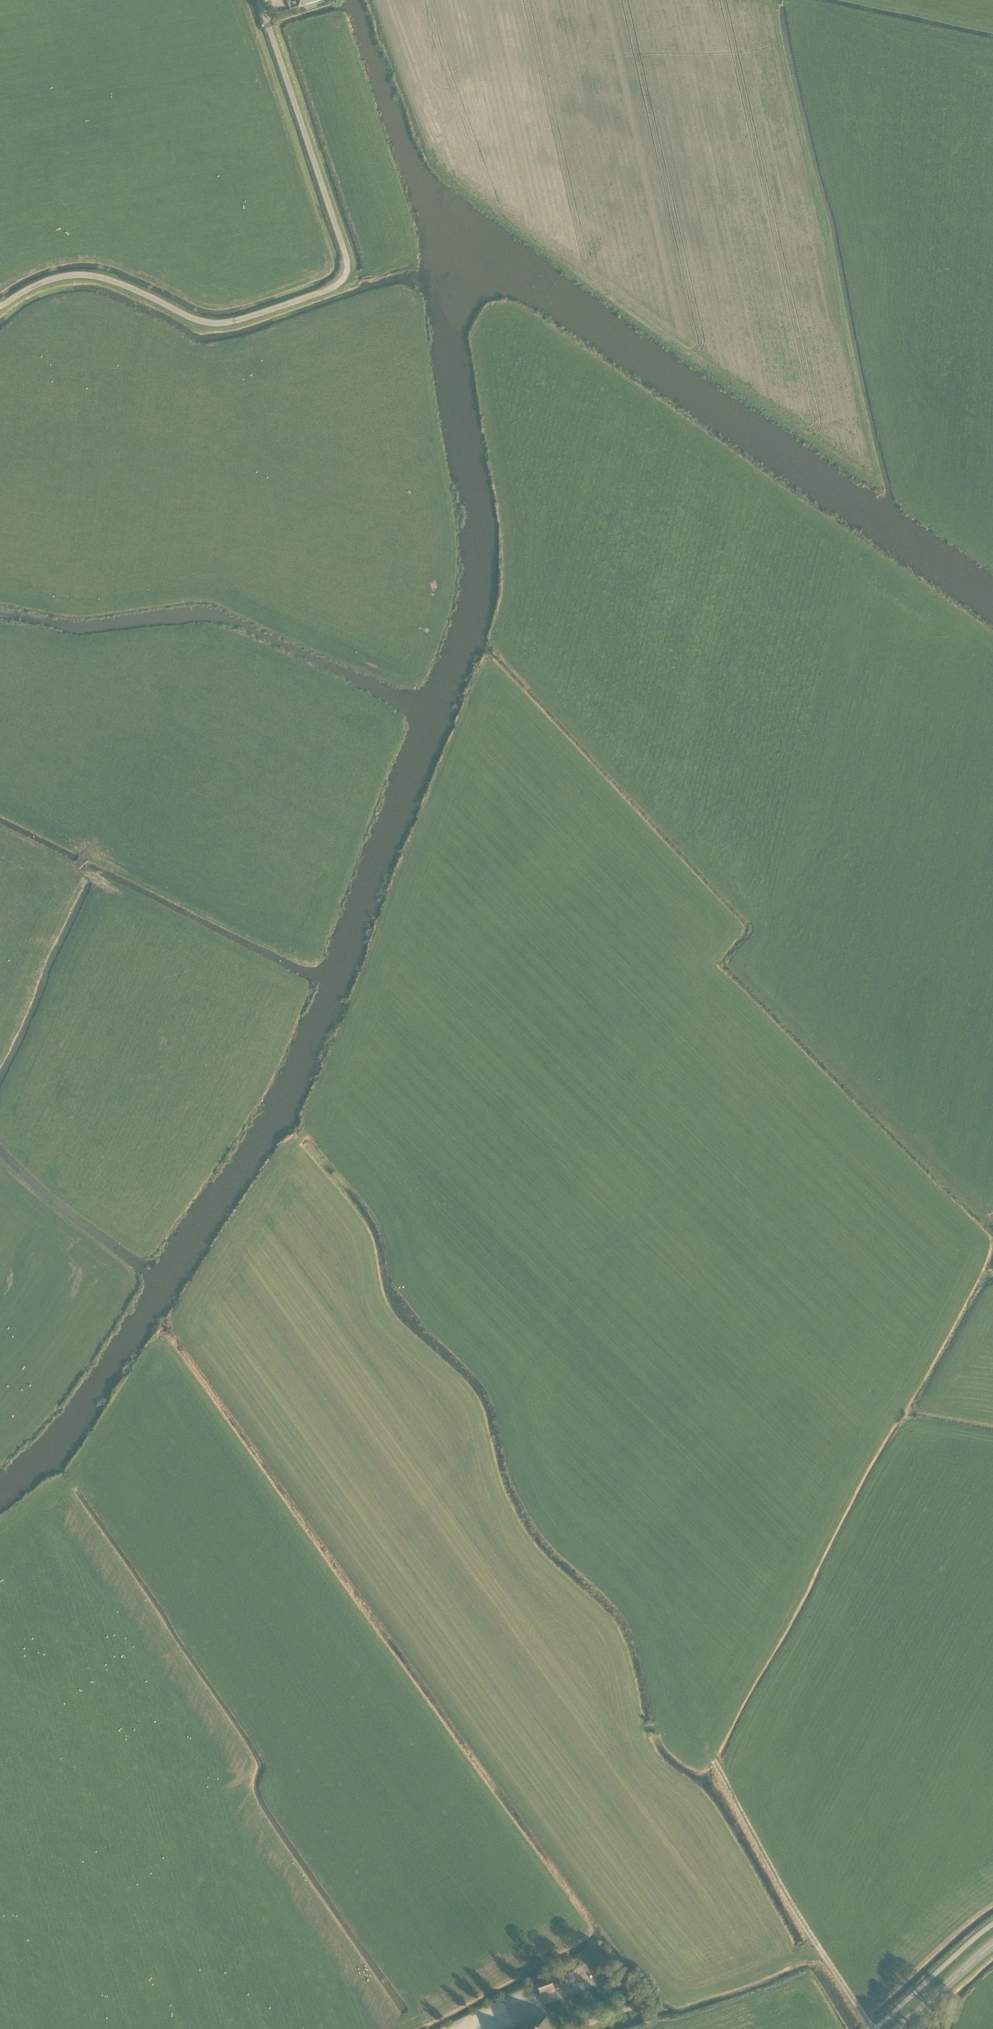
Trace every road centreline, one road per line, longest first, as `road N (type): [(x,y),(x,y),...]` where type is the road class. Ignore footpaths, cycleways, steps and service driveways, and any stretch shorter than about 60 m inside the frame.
road 1 (secondary): [(900,2028),(992,1948)]

